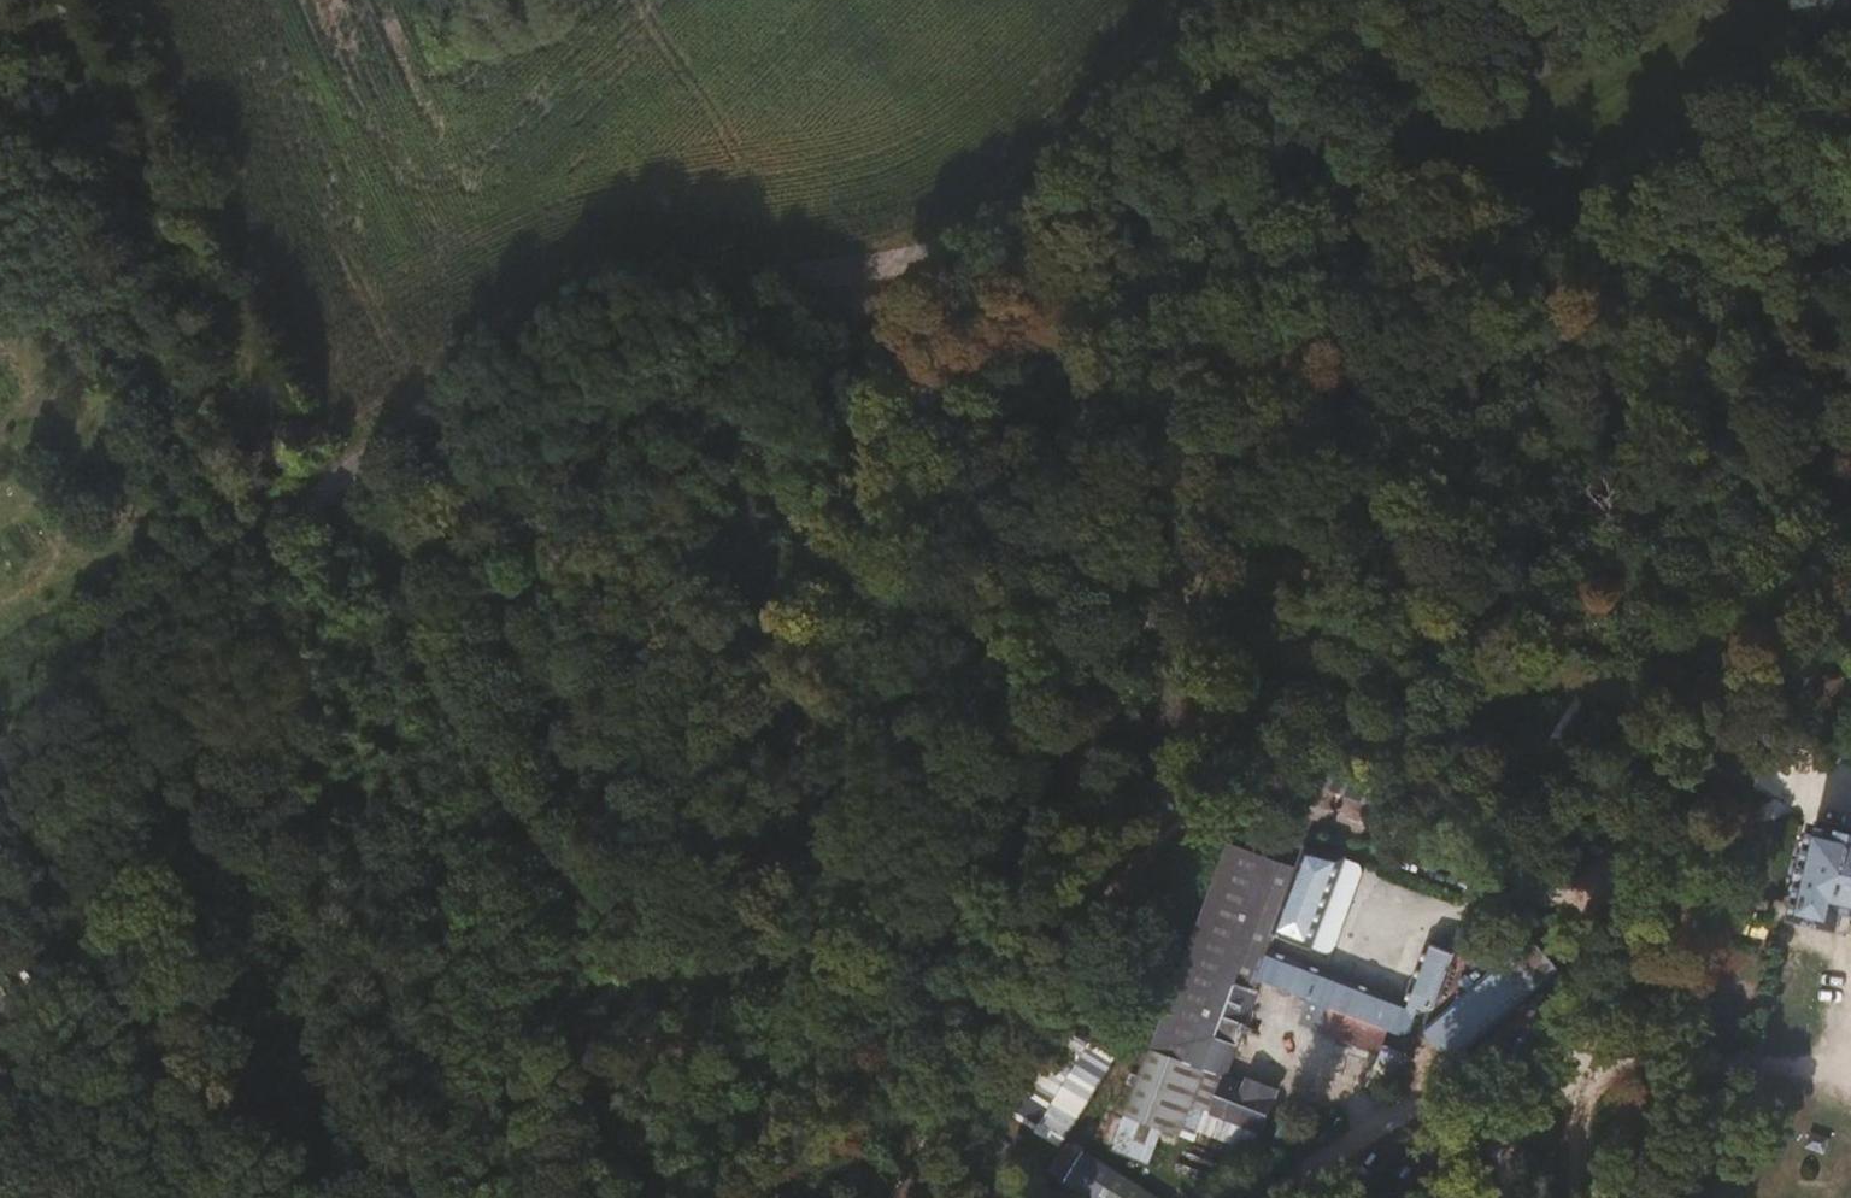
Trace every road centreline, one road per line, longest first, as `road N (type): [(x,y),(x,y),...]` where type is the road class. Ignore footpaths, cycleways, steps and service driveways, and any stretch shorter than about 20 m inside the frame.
road 1 (residential): [(1220,0),(1027,210),(866,257),(689,280),(580,314),(485,362),(214,579),(0,776)]
road 2 (track): [(470,1197),(658,867),(796,541),(863,321),(866,257)]

